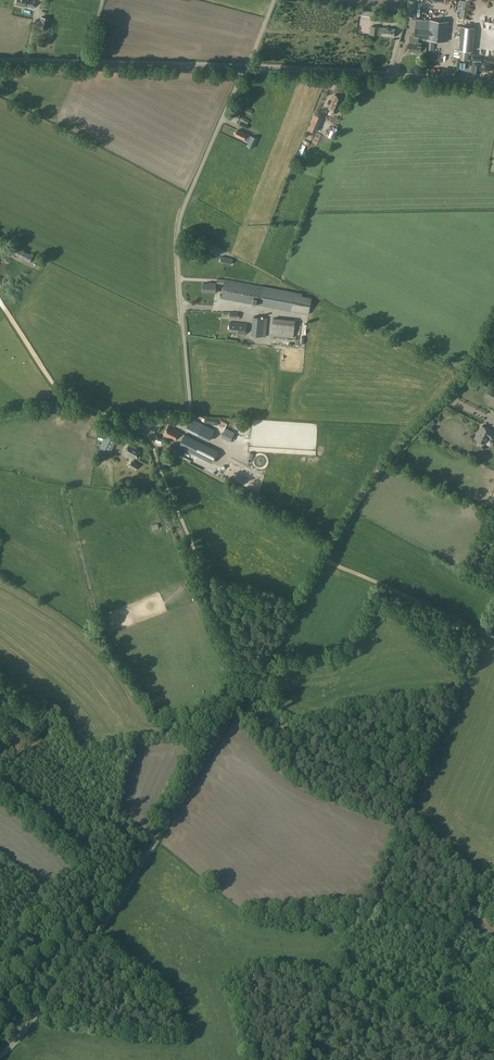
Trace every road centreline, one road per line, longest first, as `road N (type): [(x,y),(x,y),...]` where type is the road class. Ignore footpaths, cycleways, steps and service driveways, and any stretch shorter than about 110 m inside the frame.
road 1 (unclassified): [(0,1056),(118,904),(365,490),(461,383),(493,323)]
road 2 (track): [(0,301),(55,386),(150,440),(222,623),(239,703)]
road 3 (residential): [(247,68),(179,231),(191,415),(126,424)]
road 4 (tertiary): [(247,68),(0,63)]
road 5 (tertiary): [(493,85),(247,68)]
road 6 (track): [(322,560),(493,638)]

